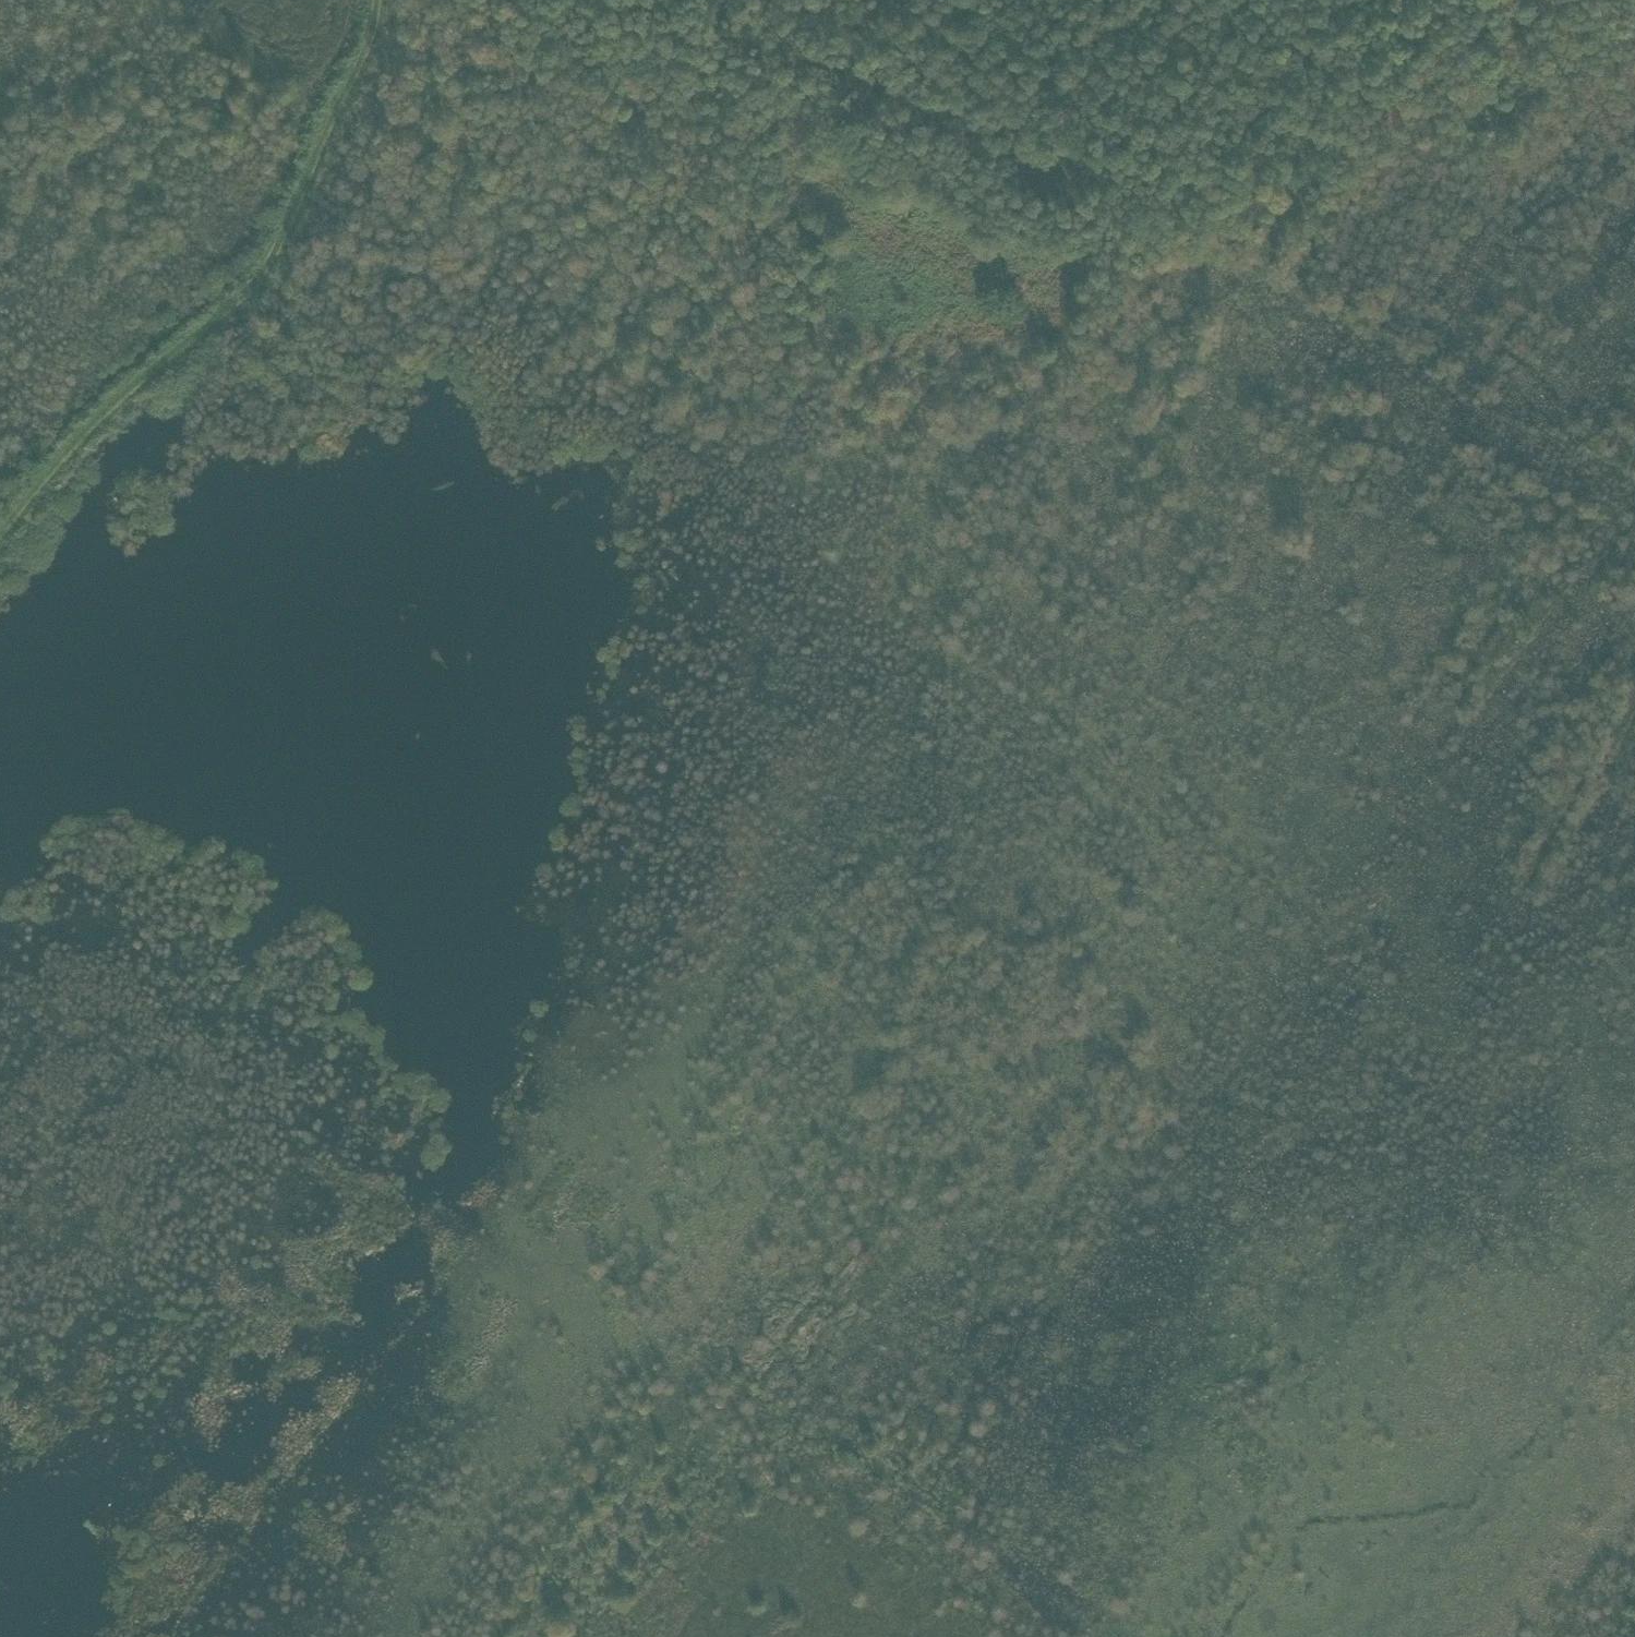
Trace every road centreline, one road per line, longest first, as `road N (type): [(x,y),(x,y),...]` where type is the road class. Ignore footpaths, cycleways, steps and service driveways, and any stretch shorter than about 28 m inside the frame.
road 1 (track): [(0,530),(143,373),(248,290),(271,259),(363,56),(375,0)]

